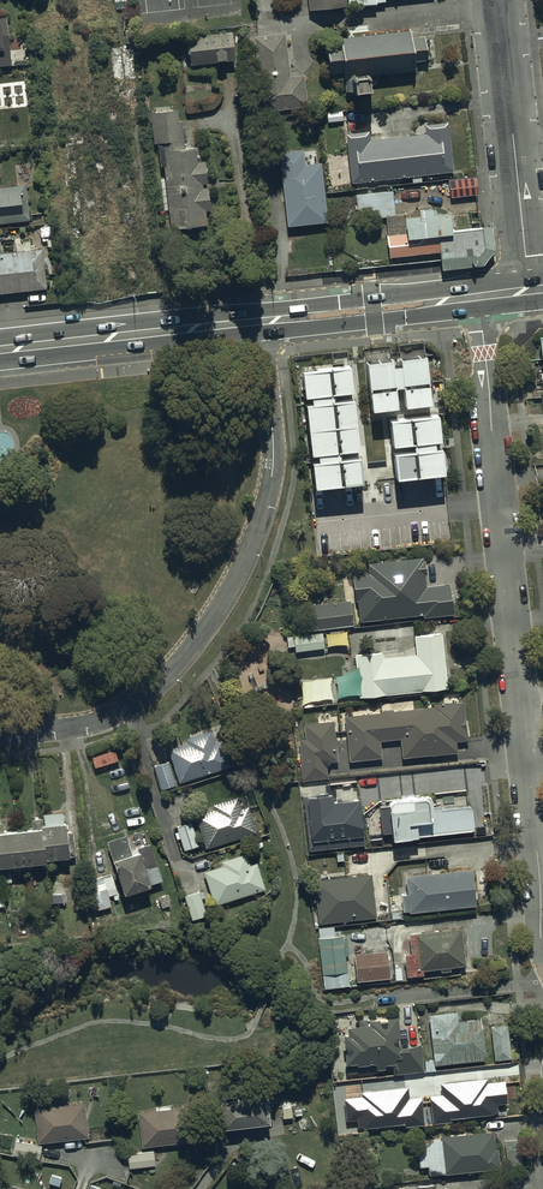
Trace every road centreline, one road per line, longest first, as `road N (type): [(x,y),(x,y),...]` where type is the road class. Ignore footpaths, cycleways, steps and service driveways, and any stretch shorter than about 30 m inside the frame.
road 1 (residential): [(542,945),(478,297)]
road 2 (residential): [(0,736),(72,728),(124,710),(185,658),(223,603),(272,474),(262,322)]
road 3 (residential): [(530,291),(498,0)]
road 4 (secondary): [(262,322),(0,351)]
road 5 (secondary): [(478,297),(262,322)]

